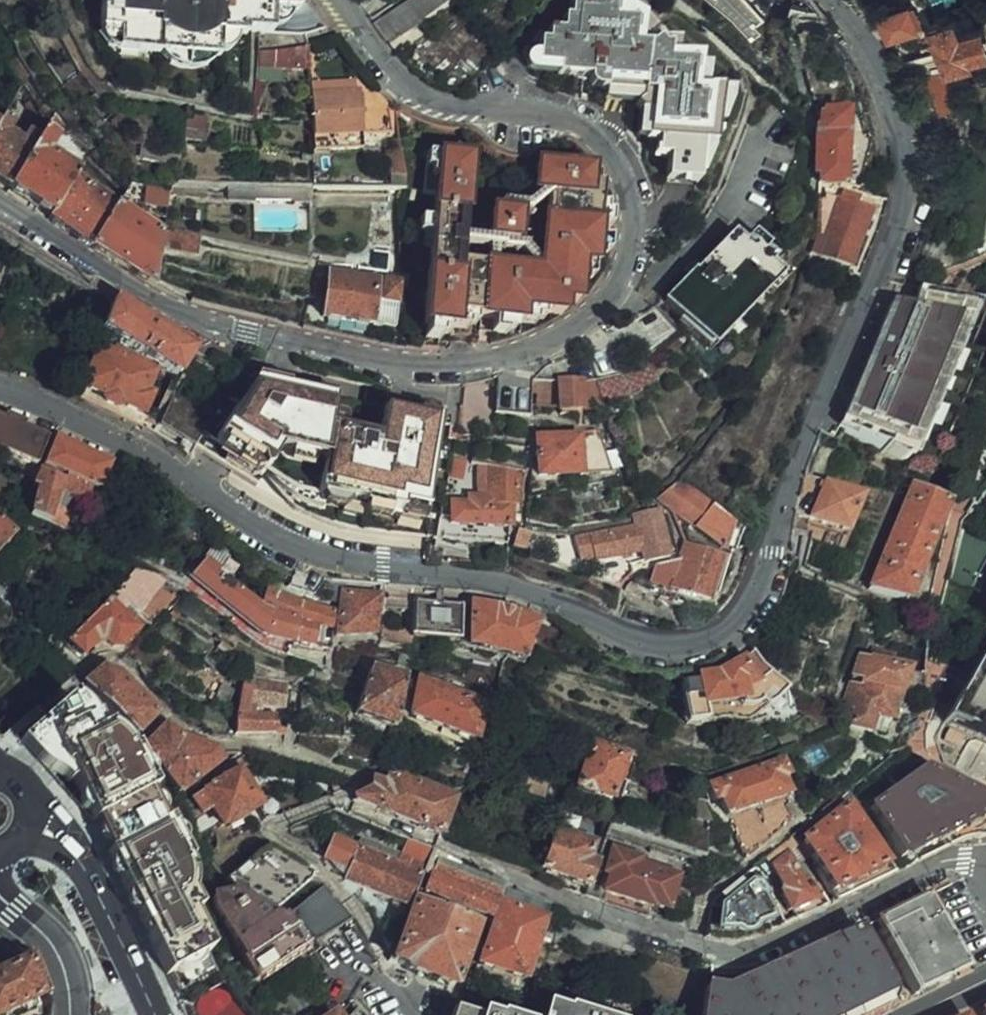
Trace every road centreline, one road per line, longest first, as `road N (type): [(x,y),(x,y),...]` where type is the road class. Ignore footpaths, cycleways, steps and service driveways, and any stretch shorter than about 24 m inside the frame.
road 1 (secondary): [(824,0),(887,90),(905,149),(901,208),(787,491),(766,565),(737,625),(707,646),(661,652),(522,588),(346,565),(285,546),(137,451),(0,386)]
road 2 (residential): [(331,0),(422,98),(565,118),(604,146),(629,188),(633,249),(619,291),(599,317),(509,359),(379,361),(246,335),(146,304),(0,209)]
road 3 (residential): [(707,957),(756,960),(943,865),(985,862)]
road 4 (secondary): [(149,1014),(67,842),(28,824)]
road 5 (residential): [(707,957),(558,900)]
road 6 (secondary): [(75,1014),(63,955),(1,887)]

